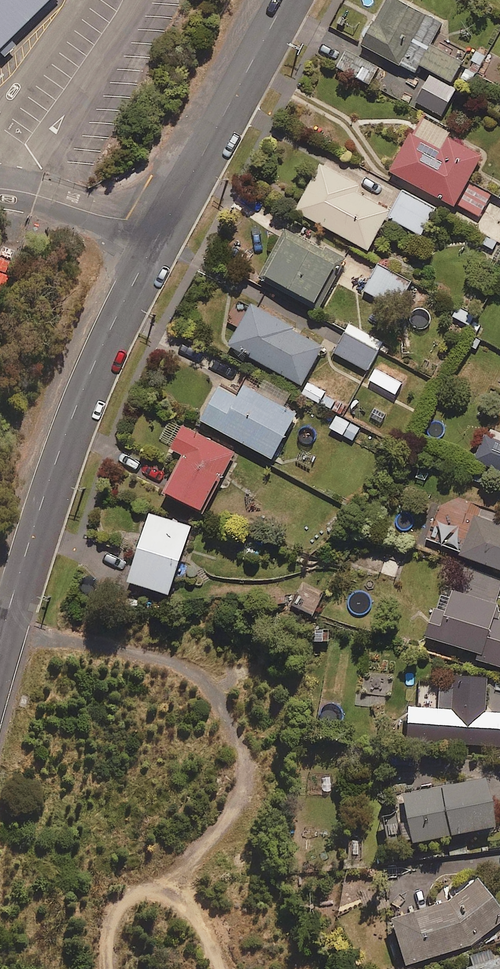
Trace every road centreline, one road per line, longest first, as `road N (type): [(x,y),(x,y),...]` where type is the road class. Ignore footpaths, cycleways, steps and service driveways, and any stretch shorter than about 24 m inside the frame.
road 1 (tertiary): [(284,0),(97,361),(0,639)]

